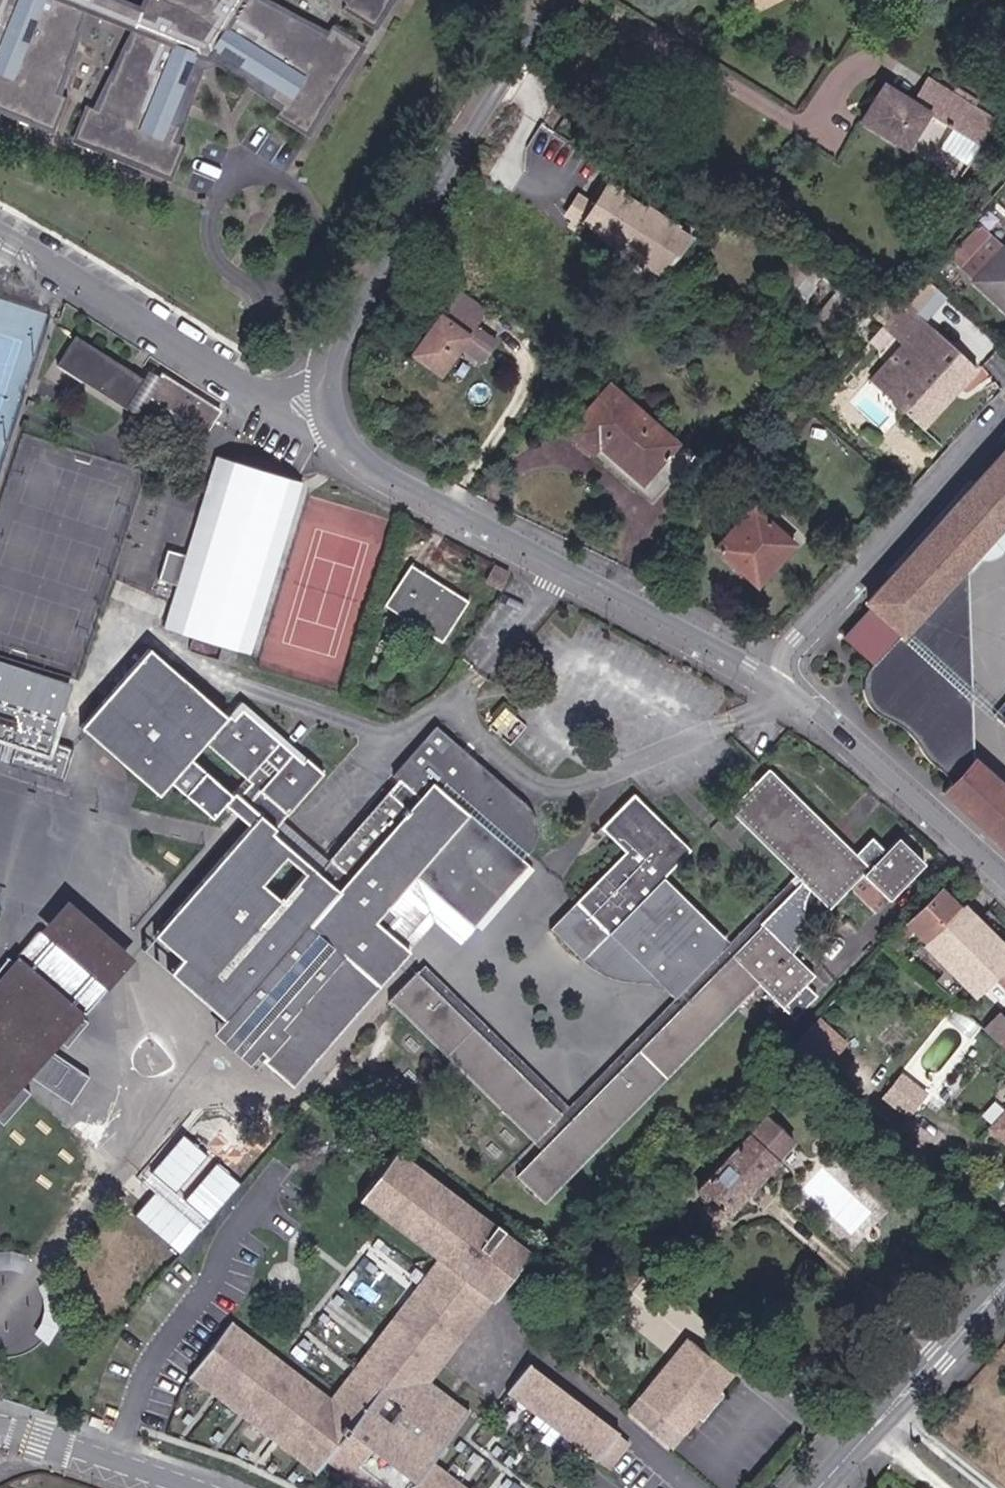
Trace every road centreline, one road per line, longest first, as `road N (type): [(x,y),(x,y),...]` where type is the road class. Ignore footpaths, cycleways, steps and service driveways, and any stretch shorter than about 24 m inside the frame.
road 1 (secondary): [(553,0),(351,336),(336,386),(345,433)]
road 2 (secondary): [(345,433),(438,501),(771,675)]
road 3 (residential): [(345,433),(0,236)]
road 4 (residential): [(1004,411),(771,675)]
road 5 (secondary): [(771,675),(1004,879)]
road 6 (secondary): [(829,1487),(1004,1291)]
road 7 (unclassified): [(0,1427),(176,1487)]

